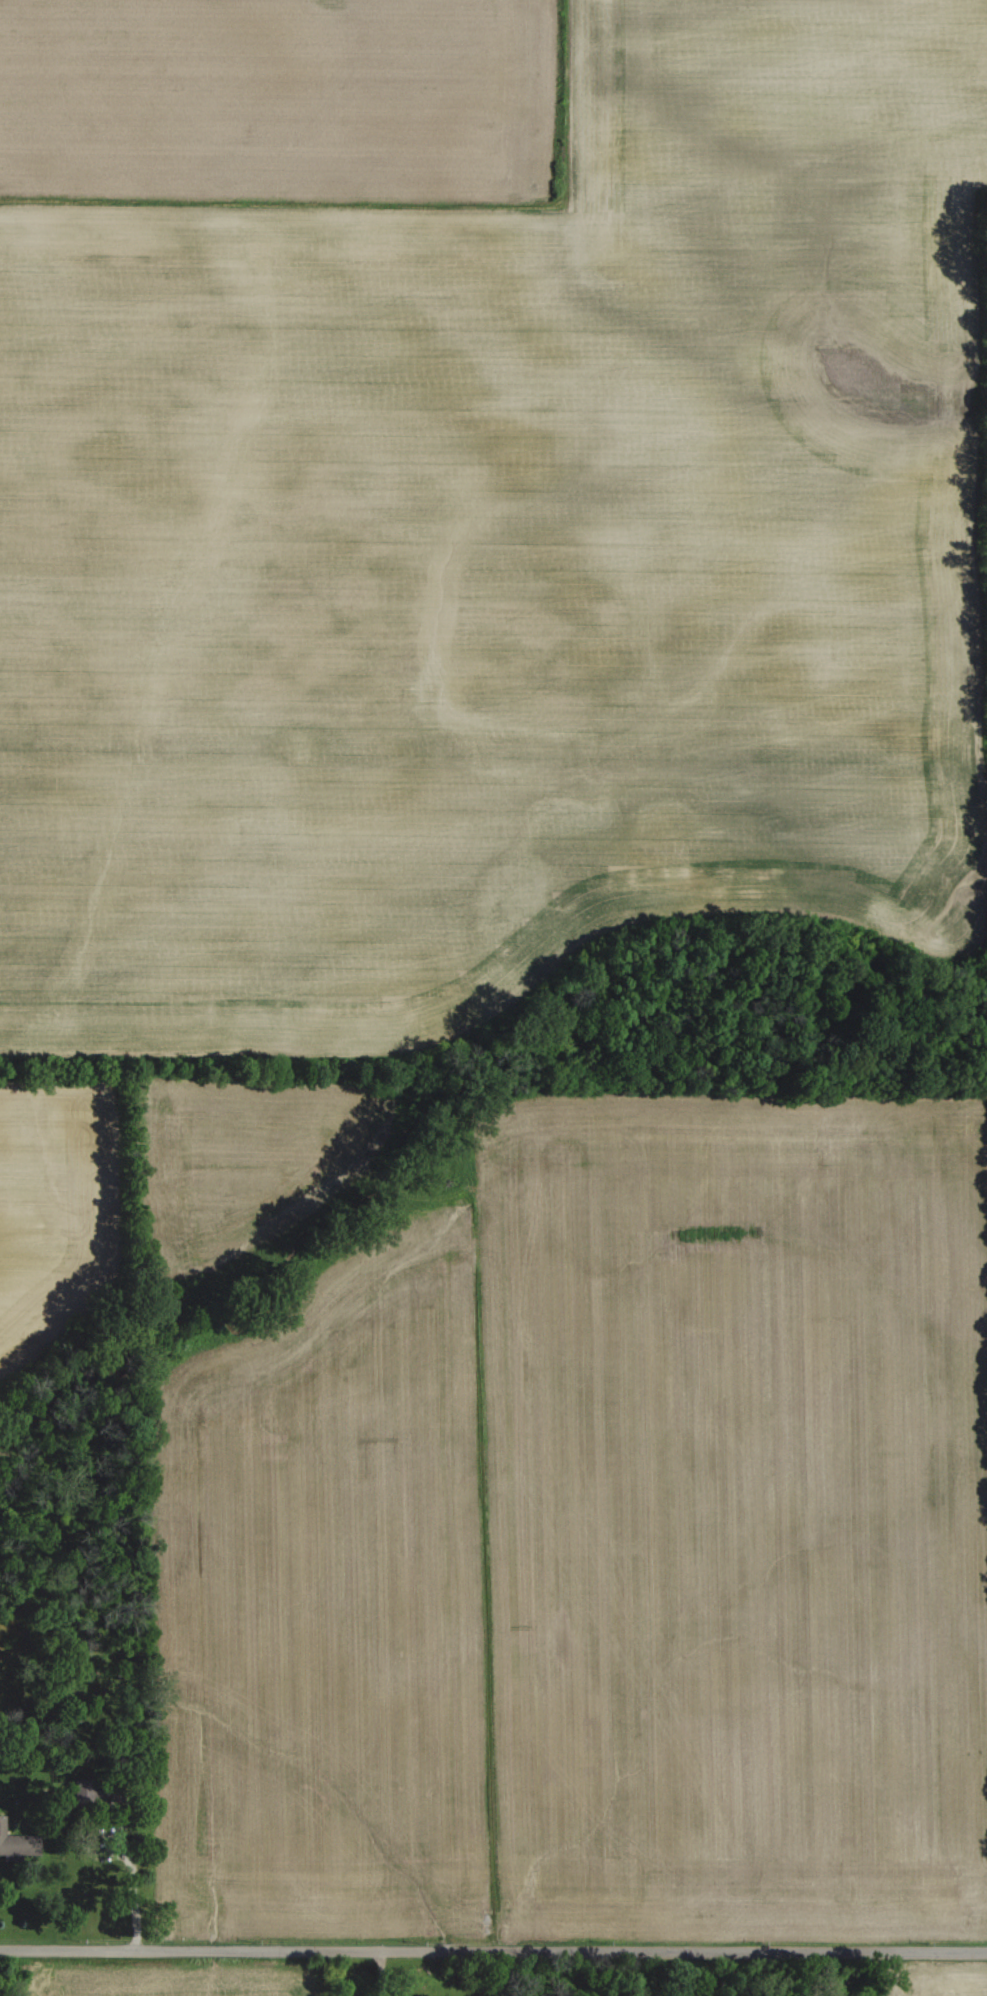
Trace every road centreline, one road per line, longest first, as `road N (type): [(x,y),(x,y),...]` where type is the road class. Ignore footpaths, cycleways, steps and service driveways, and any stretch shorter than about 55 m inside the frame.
road 1 (residential): [(0,1949),(986,1951)]

